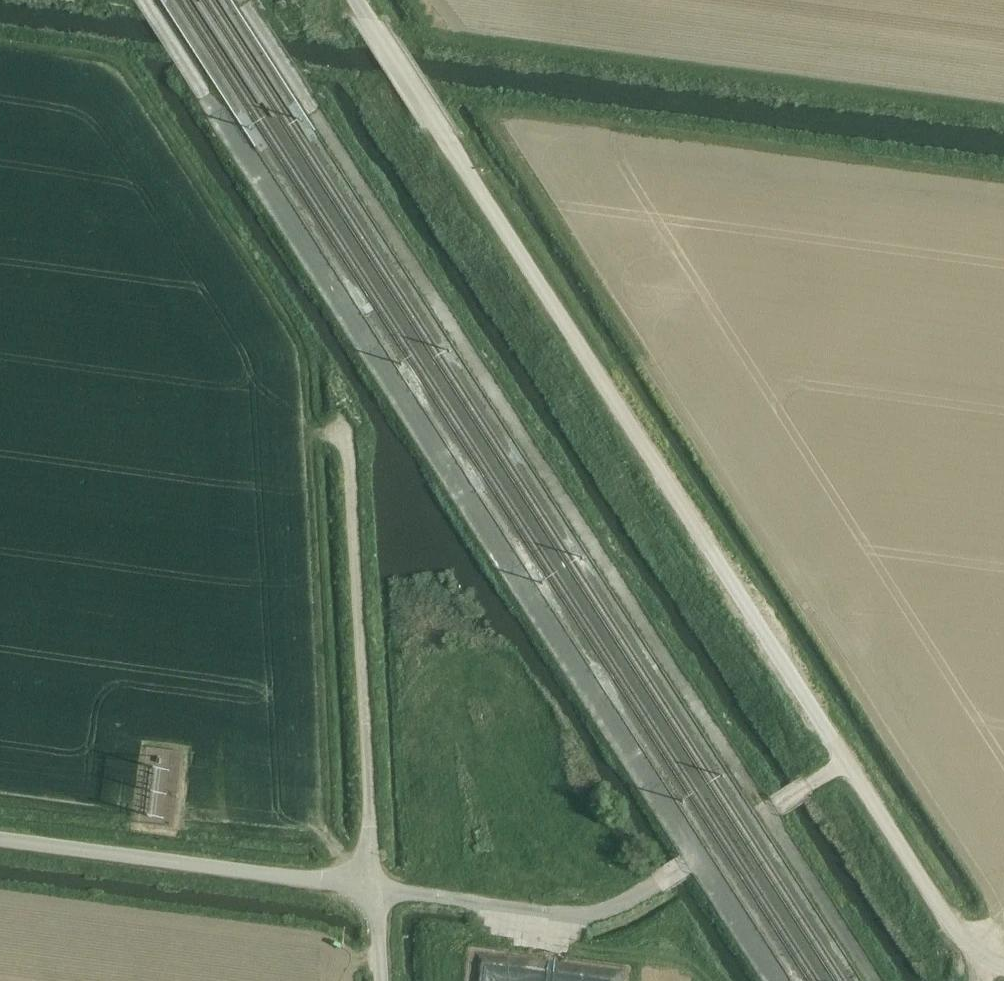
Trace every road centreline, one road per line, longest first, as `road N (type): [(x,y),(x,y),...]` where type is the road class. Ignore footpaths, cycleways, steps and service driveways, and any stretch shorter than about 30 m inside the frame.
road 1 (unclassified): [(1003,967),(951,926),(356,0)]
road 2 (track): [(315,111),(761,803)]
road 3 (track): [(369,887),(348,449),(336,436),(304,437)]
road 4 (unclassified): [(382,980),(369,887),(0,839)]

